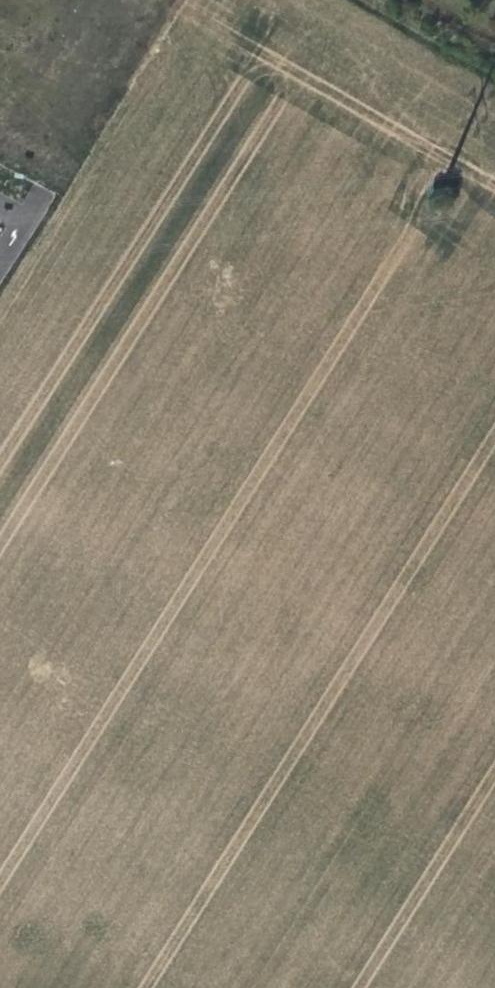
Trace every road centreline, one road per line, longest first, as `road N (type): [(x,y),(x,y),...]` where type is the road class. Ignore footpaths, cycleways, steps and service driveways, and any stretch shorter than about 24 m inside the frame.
road 1 (unclassified): [(494,397),(0,137)]
road 2 (unclassified): [(386,987),(322,967),(212,903),(78,769),(0,637)]

